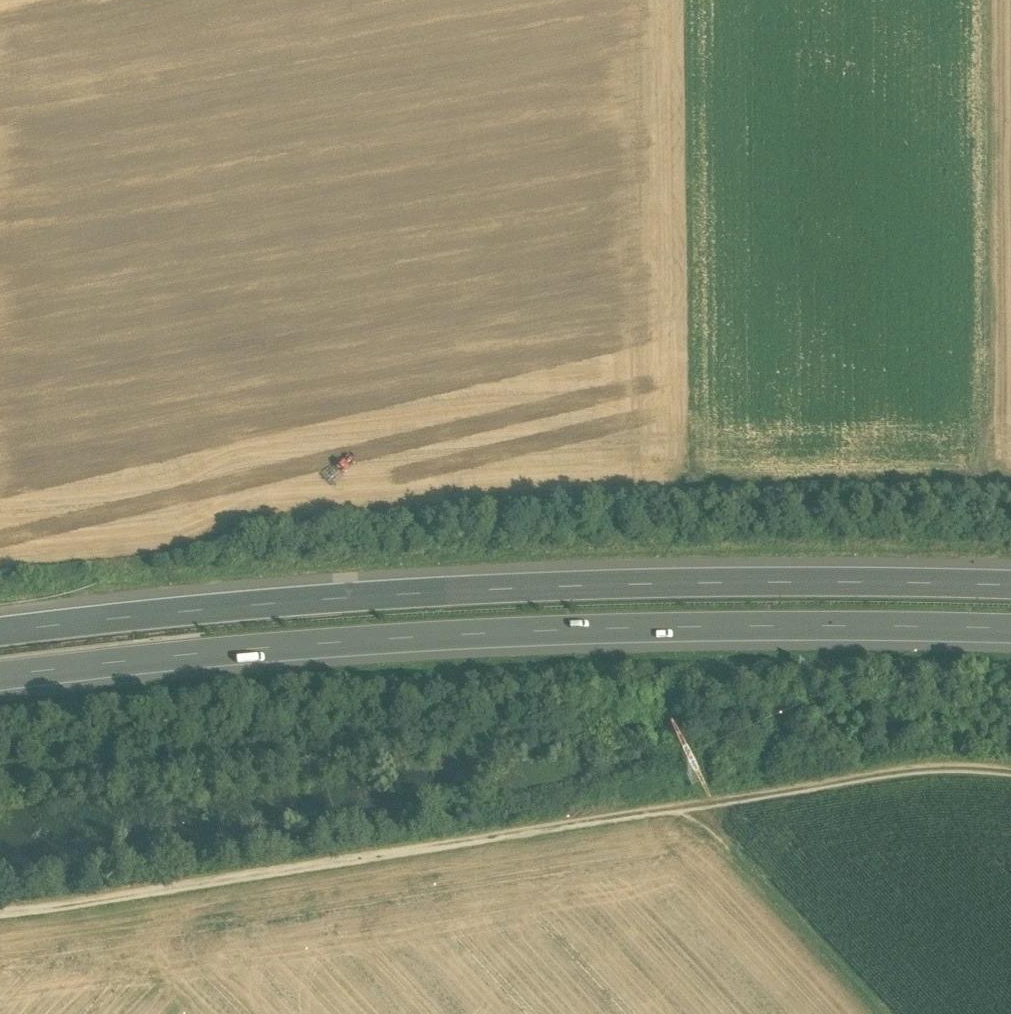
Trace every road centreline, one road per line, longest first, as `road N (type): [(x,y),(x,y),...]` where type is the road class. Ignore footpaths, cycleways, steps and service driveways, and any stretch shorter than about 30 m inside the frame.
road 1 (motorway): [(1010,596),(563,599),(93,632),(0,646)]
road 2 (motorway): [(0,677),(429,637),(1010,635)]
road 3 (track): [(0,926),(735,816)]
road 4 (track): [(735,816),(955,776),(1010,781)]

